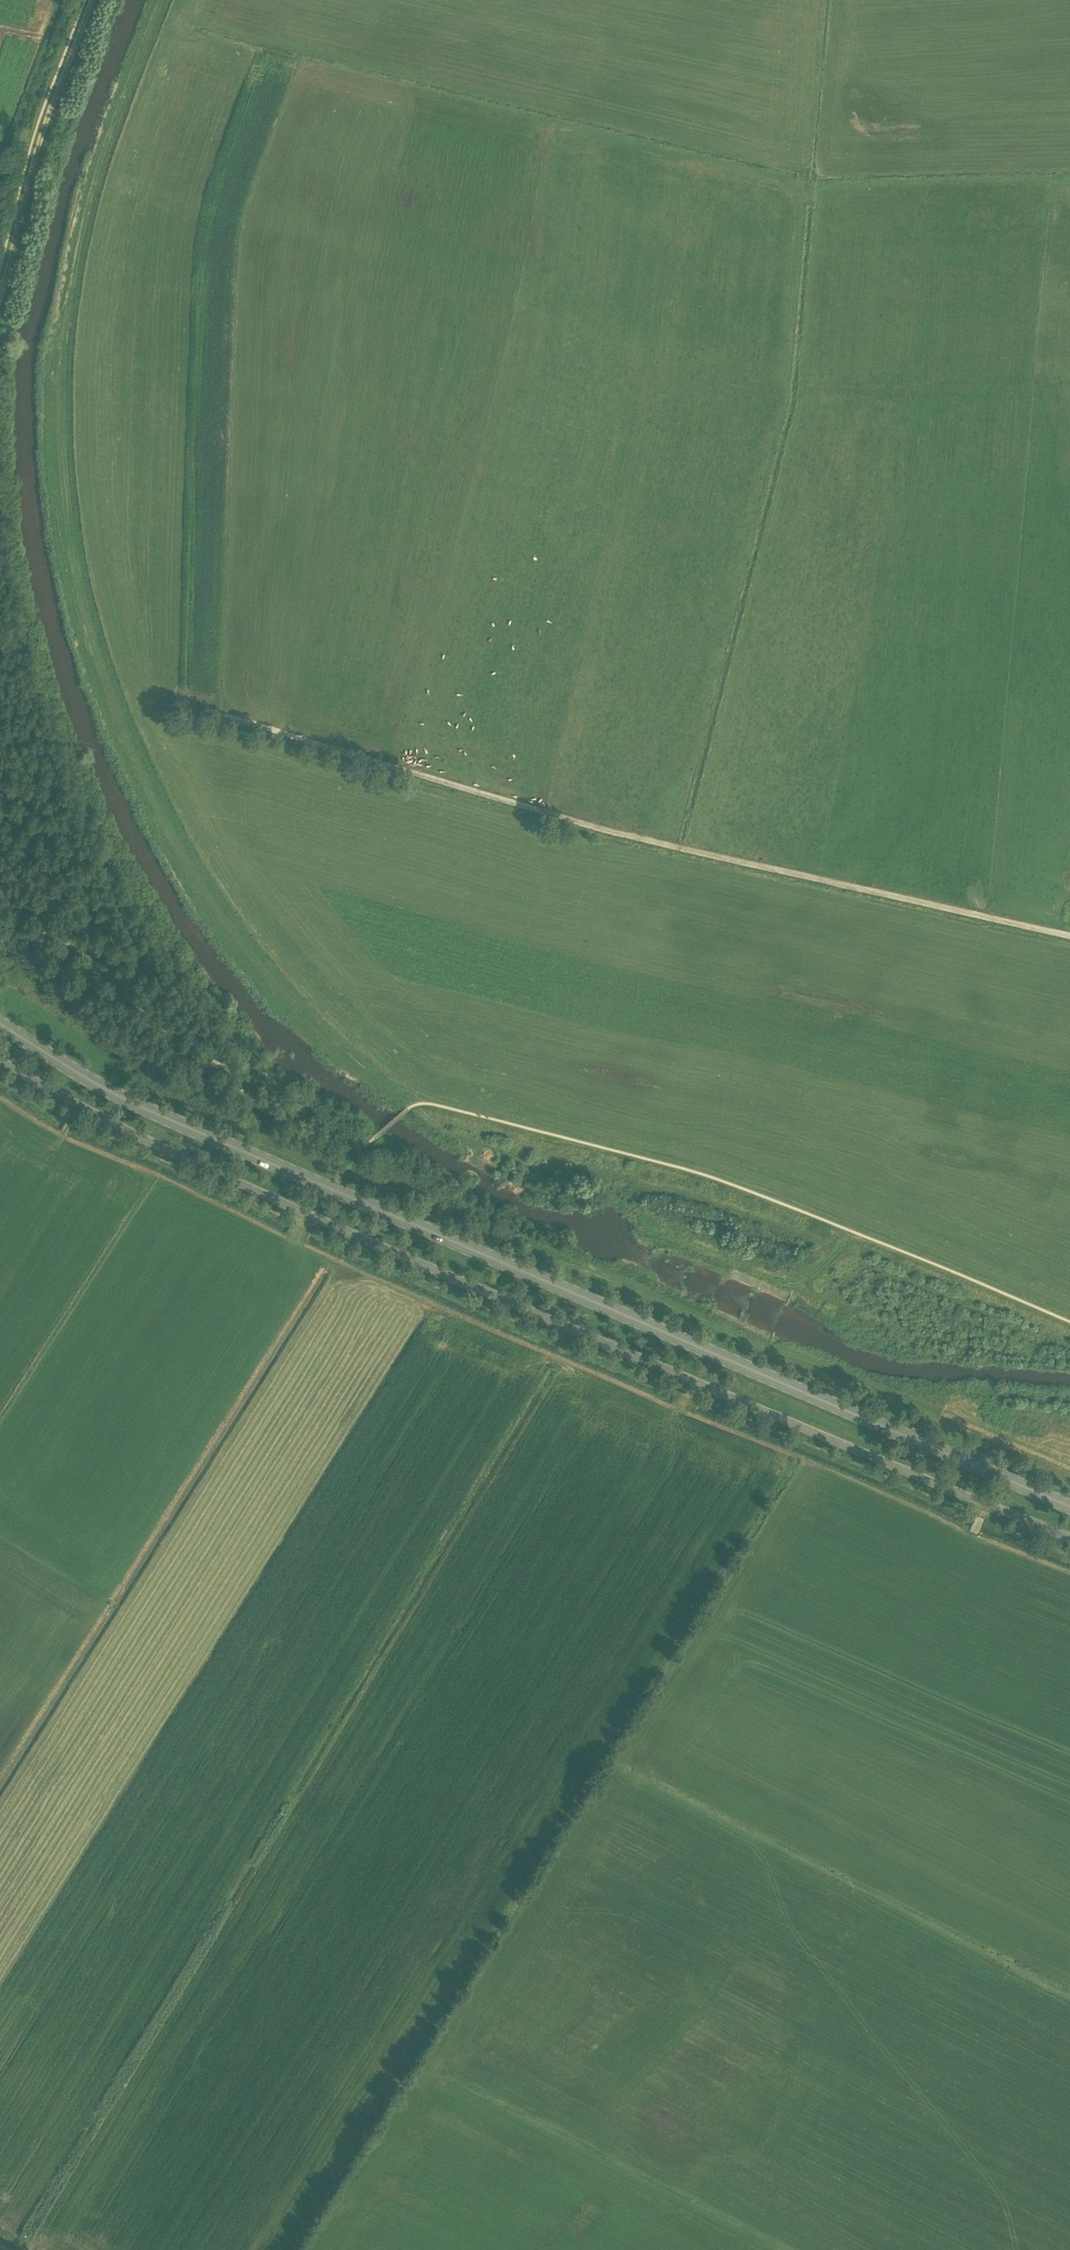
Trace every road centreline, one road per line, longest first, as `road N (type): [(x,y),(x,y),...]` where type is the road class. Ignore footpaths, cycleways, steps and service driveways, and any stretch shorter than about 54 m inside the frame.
road 1 (primary): [(1069,1507),(169,1121),(0,1023)]
road 2 (unclassified): [(1069,1537),(198,1165),(0,1058)]
road 3 (track): [(0,300),(28,185),(94,0)]

